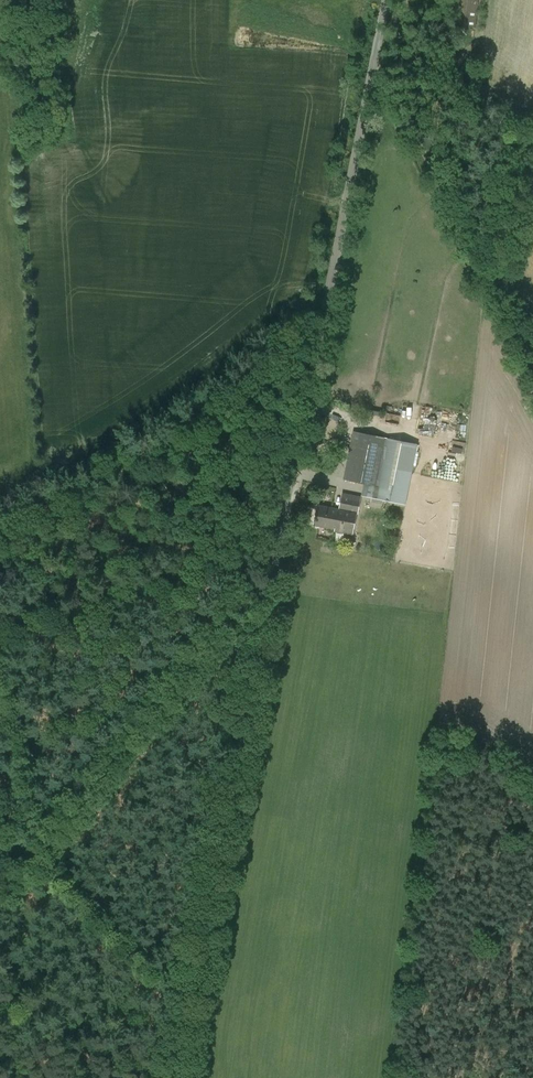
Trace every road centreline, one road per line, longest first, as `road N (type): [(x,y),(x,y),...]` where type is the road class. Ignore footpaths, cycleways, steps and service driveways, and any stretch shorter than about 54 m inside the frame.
road 1 (tertiary): [(174,1077),(387,0)]
road 2 (track): [(0,900),(243,597),(275,571)]
road 3 (track): [(372,71),(385,76),(532,360)]

